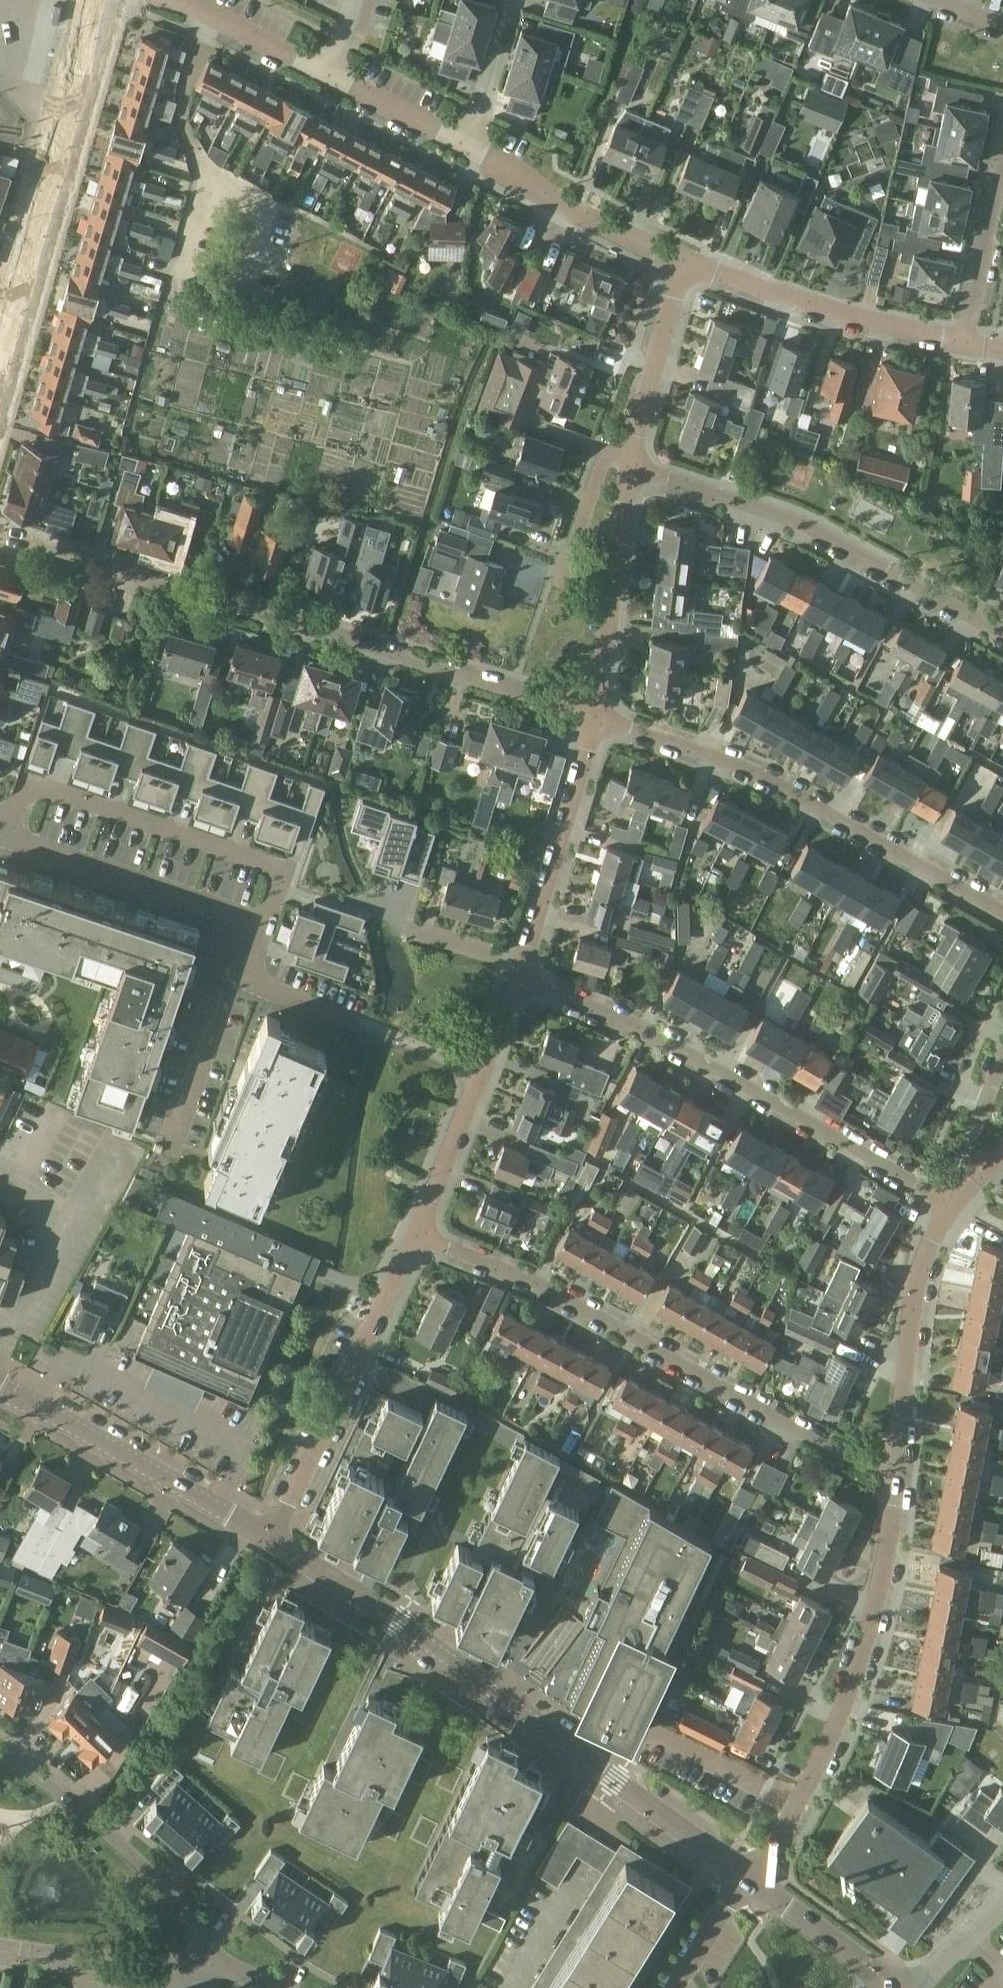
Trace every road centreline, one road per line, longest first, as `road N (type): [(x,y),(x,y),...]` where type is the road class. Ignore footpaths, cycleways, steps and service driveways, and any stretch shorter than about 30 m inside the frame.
road 1 (residential): [(600,714),(0,535)]
road 2 (tertiary): [(749,1878),(381,1609),(269,1540)]
road 3 (residential): [(419,1233),(835,1450),(896,1465)]
road 4 (residential): [(953,1206),(674,1043),(517,978)]
road 5 (residential): [(600,714),(718,755),(1002,910)]
road 6 (residential): [(749,1878),(797,1806),(853,1682),(887,1560),(896,1465)]
road 7 (residential): [(1002,632),(799,521),(632,465)]
road 8 (tertiary): [(0,376),(103,0)]
road 9 (residential): [(269,1540),(419,1233)]
road 10 (tertiary): [(269,1540),(0,1390)]
road 11 (residential): [(209,1963),(180,1908),(131,1853),(0,1752)]
road 12 (residential): [(964,347),(683,264)]
road 13 (residential): [(517,978),(600,714)]
road 14 (residential): [(419,1233),(517,978)]
road 15 (residential): [(896,1465),(915,1286),(953,1206)]
road 16 (residential): [(600,714),(632,465)]
road 17 (residential): [(683,264),(469,152)]
road 18 (residential): [(0,1947),(209,1963)]
road 19 (residential): [(964,347),(1002,158)]
road 20 (residential): [(633,449),(683,264)]
road 21 (residential): [(330,77),(166,0)]
road 22 (tertiary): [(881,1987),(872,1967),(749,1878)]
road 23 (residential): [(559,584),(603,454),(633,449)]
road 24 (residential): [(469,152),(518,0)]
road 25 (residential): [(469,152),(330,77)]
road 26 (residential): [(676,1987),(749,1878)]
road 27 (unclassified): [(906,1987),(1002,1907)]

